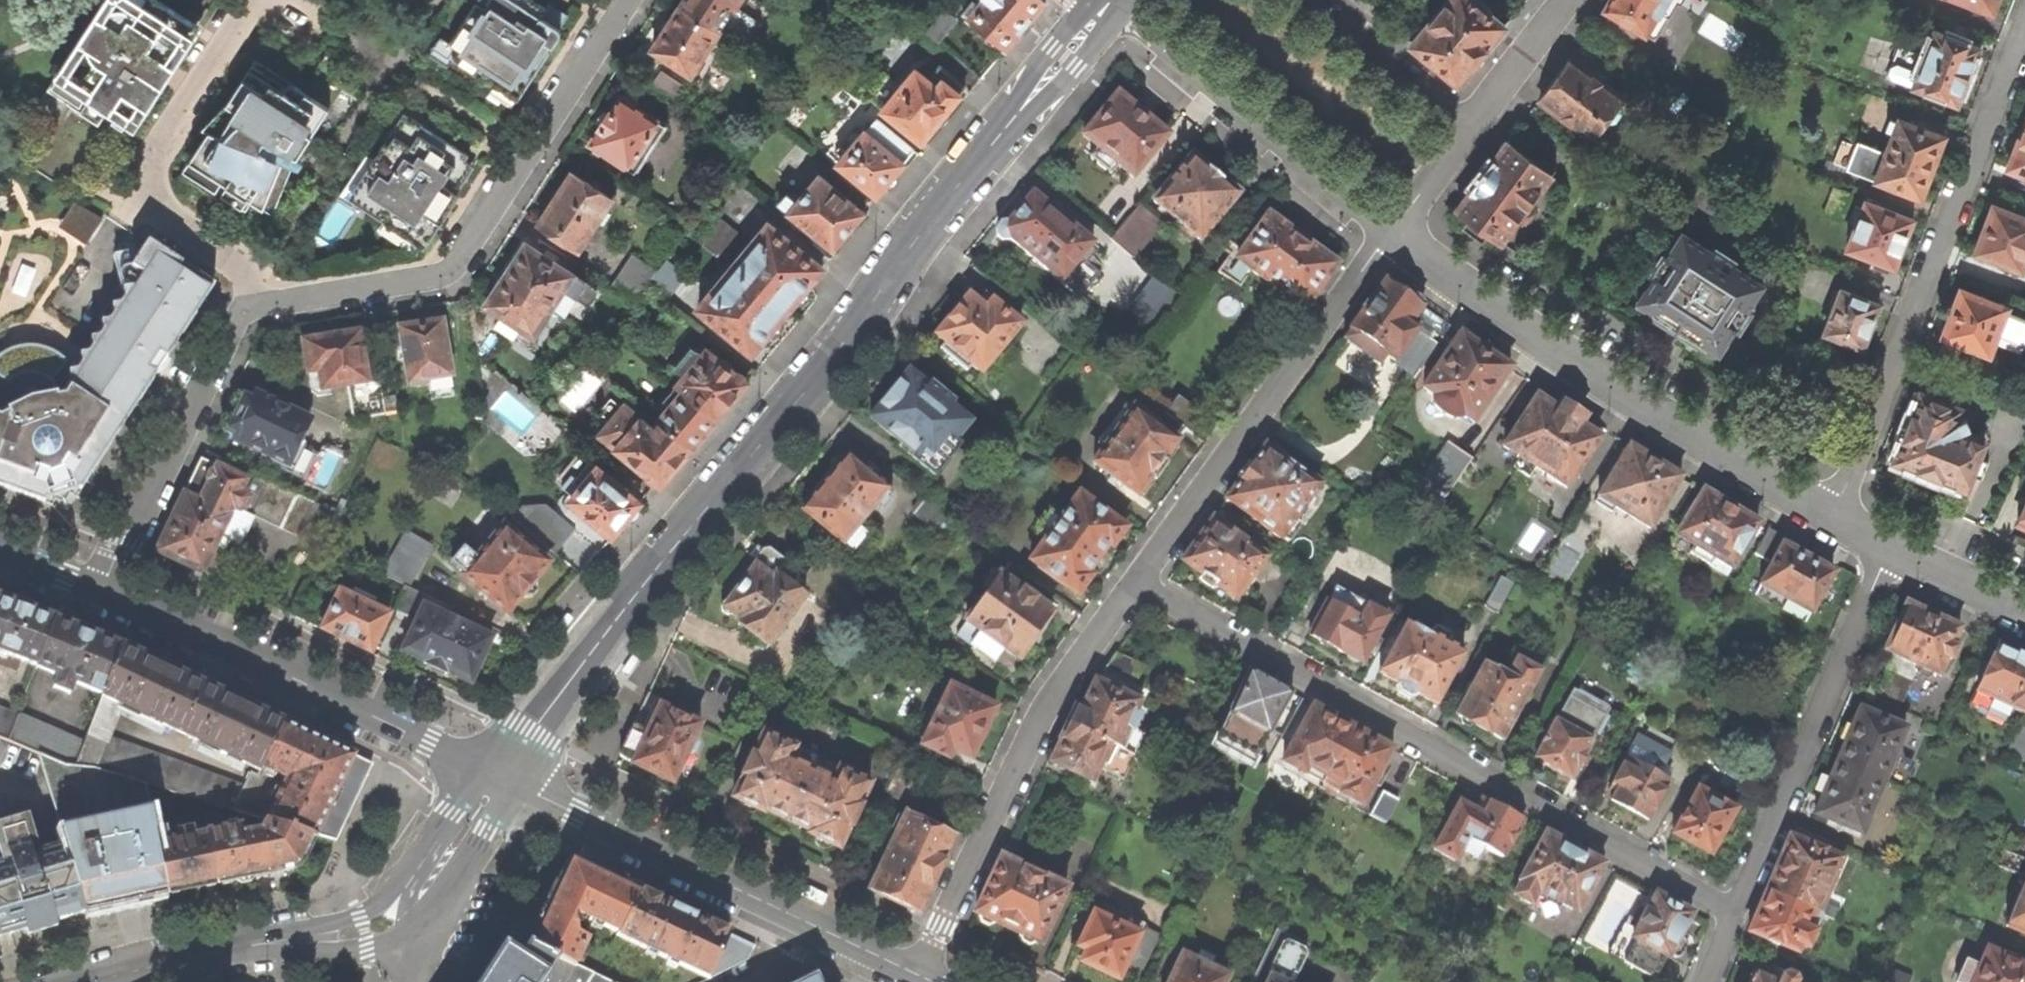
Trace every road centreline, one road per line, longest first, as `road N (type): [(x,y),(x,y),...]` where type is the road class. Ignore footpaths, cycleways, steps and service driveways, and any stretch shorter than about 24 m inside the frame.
road 1 (residential): [(1100,17),(954,194),(821,377),(598,642),(502,775)]
road 2 (residential): [(1135,584),(1734,911)]
road 3 (residential): [(1834,519),(1632,400),(1389,231)]
road 4 (residential): [(2024,34),(1834,519)]
road 5 (residential): [(627,0),(456,264),(440,275),(261,306)]
road 6 (residential): [(1135,584),(1047,699),(917,972)]
road 7 (residential): [(502,775),(102,590)]
road 8 (residential): [(1389,231),(1135,584)]
road 9 (residential): [(1889,551),(1734,911)]
road 10 (residential): [(253,0),(151,168),(168,209),(247,275),(261,306)]
road 11 (residential): [(1113,0),(1389,231)]
road 12 (residential): [(261,306),(238,327),(102,590)]
road 13 (residential): [(789,911),(502,775)]
road 14 (residential): [(414,875),(389,905),(360,917),(225,950)]
road 15 (residential): [(1464,130),(1308,0)]
road 16 (residential): [(413,937),(440,916),(494,820),(502,775)]
road 17 (residential): [(225,950),(367,950),(413,937)]
road 18 (residential): [(1565,0),(1464,130)]
road 19 (residential): [(2024,611),(1889,551)]
road 20 (residential): [(917,972),(789,911)]
road 21 (residential): [(225,950),(90,981)]
road 22 (residential): [(502,775),(460,803),(414,875)]
road 23 (residential): [(1464,130),(1389,231)]

